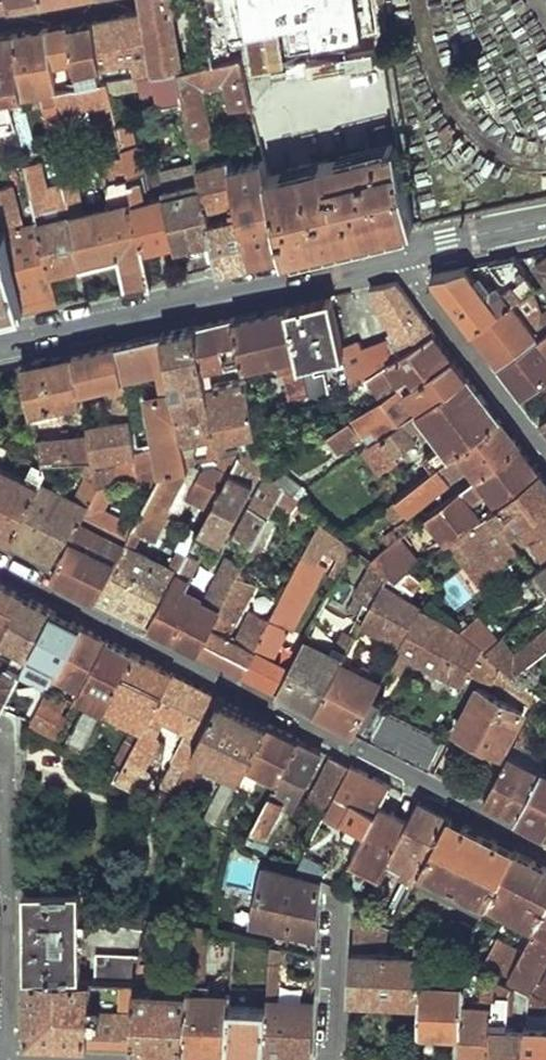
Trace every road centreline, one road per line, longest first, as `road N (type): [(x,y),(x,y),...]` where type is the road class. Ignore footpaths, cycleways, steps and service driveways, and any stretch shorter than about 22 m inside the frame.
road 1 (residential): [(0,564),(545,847)]
road 2 (tertiary): [(402,254),(0,345)]
road 3 (residential): [(4,721),(5,1059)]
road 4 (residential): [(545,448),(524,429),(402,254)]
road 5 (residential): [(330,1059),(337,901)]
road 6 (tertiary): [(545,222),(402,254)]
road 7 (residential): [(0,21),(128,0)]

